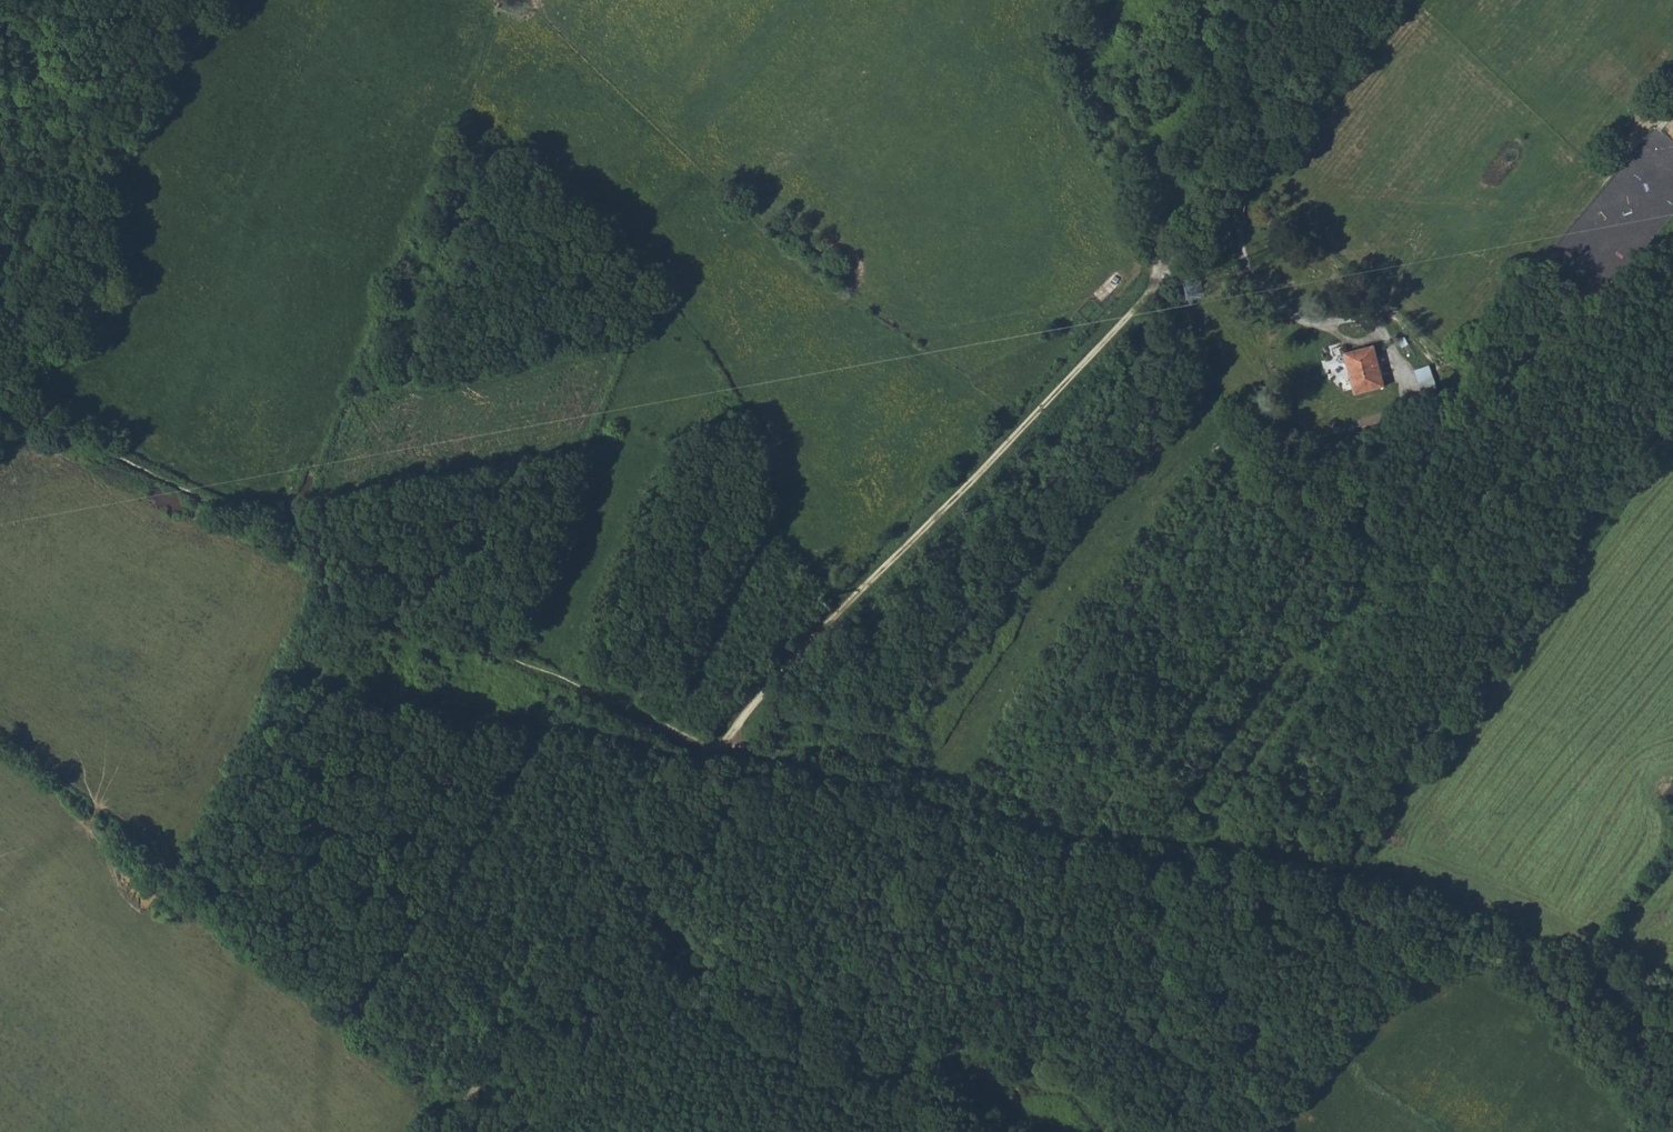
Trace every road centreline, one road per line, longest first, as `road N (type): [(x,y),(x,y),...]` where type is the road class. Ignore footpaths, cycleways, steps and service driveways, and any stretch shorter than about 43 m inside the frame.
road 1 (track): [(1672,1101),(1608,1053),(1527,967),(1262,886),(740,747),(700,745),(352,581),(3,401)]
road 2 (track): [(445,1131),(770,683),(1247,185),(1387,0)]
road 3 (track): [(1672,429),(1458,703),(1327,904)]
road 4 (track): [(3,401),(45,289),(153,86),(172,0)]
road 5 (track): [(1176,262),(1050,60),(1085,0)]

